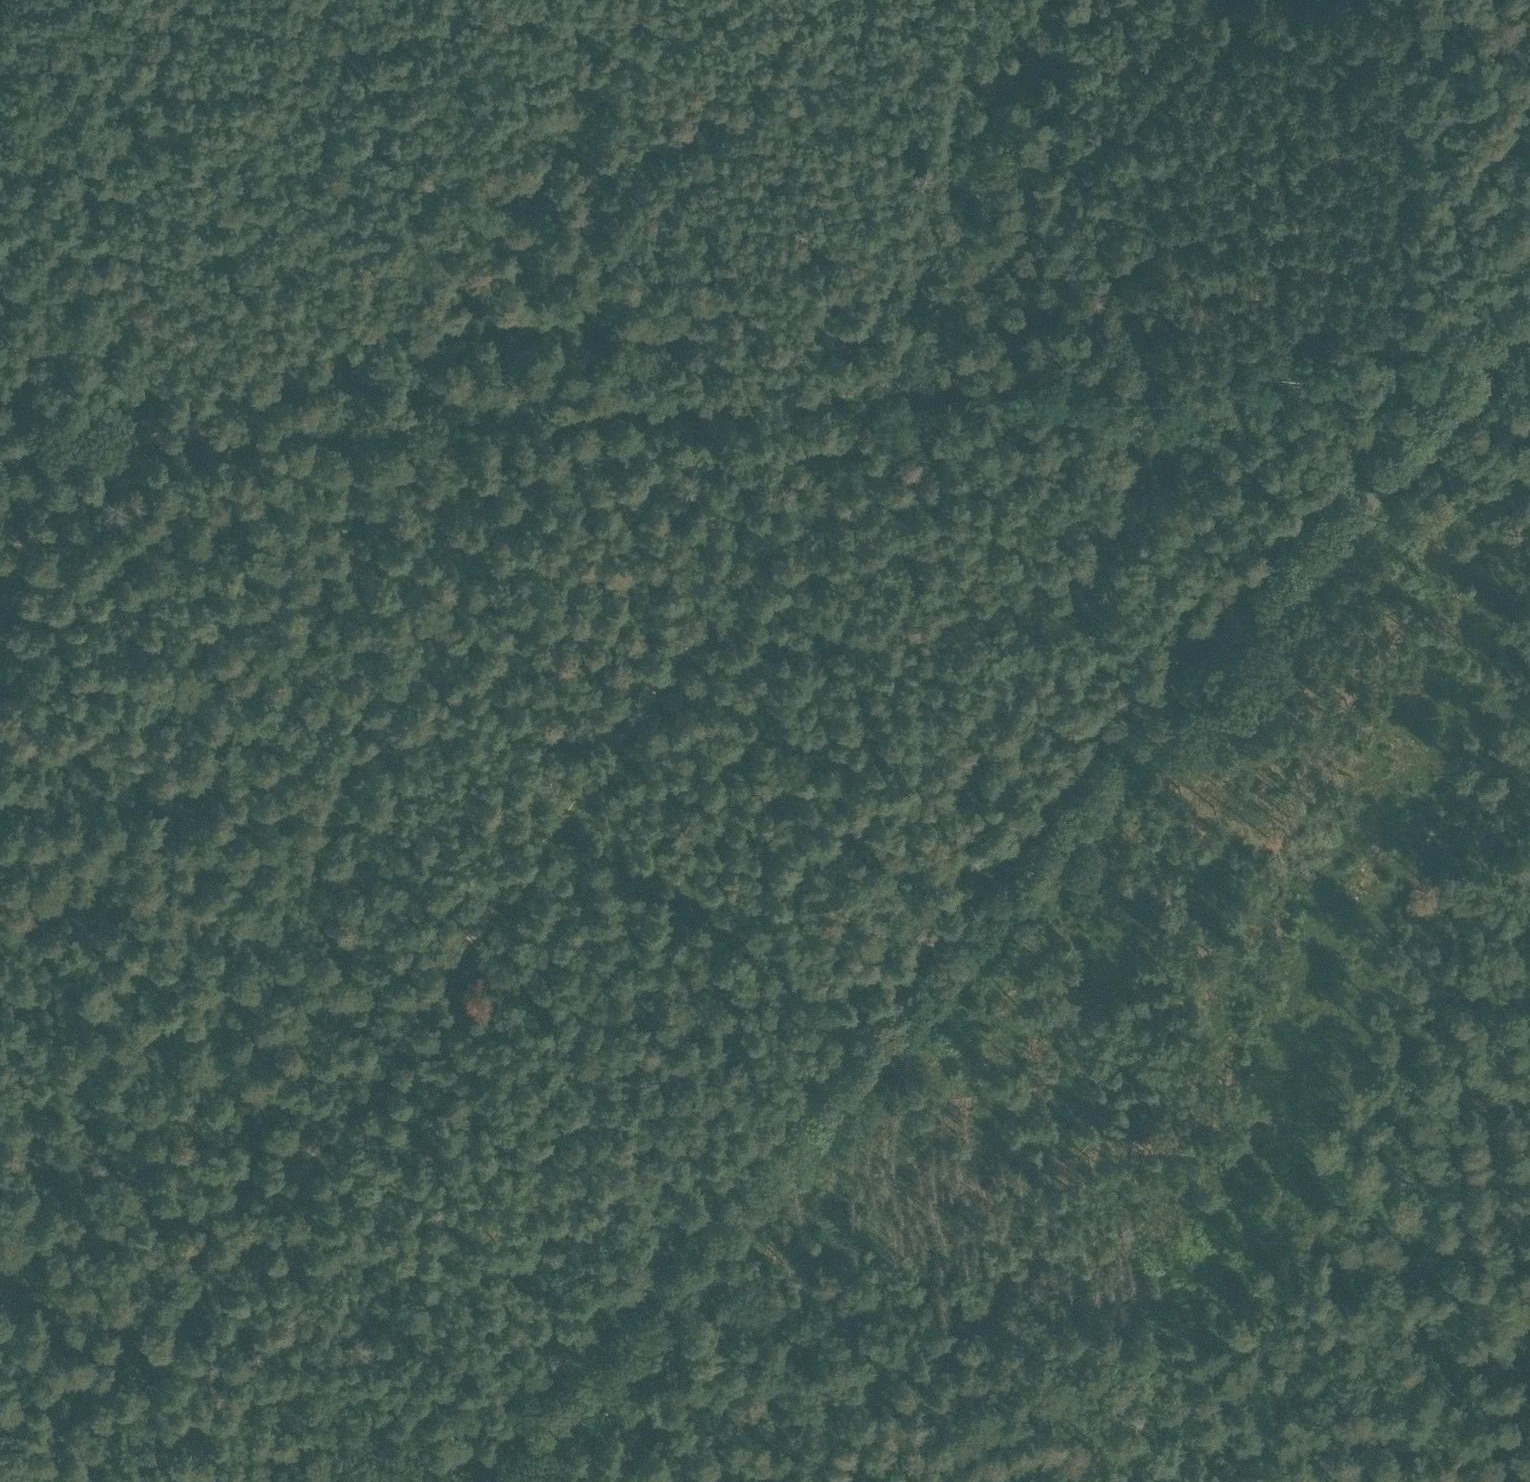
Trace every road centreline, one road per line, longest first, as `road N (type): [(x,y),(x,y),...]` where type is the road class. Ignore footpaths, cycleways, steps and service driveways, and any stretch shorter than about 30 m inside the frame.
road 1 (unclassified): [(519,1481),(689,1302),(1529,326)]
road 2 (track): [(0,450),(899,385)]
road 3 (track): [(1529,1290),(689,1302)]
road 4 (track): [(899,385),(1468,345)]
road 5 (track): [(0,602),(41,447)]

